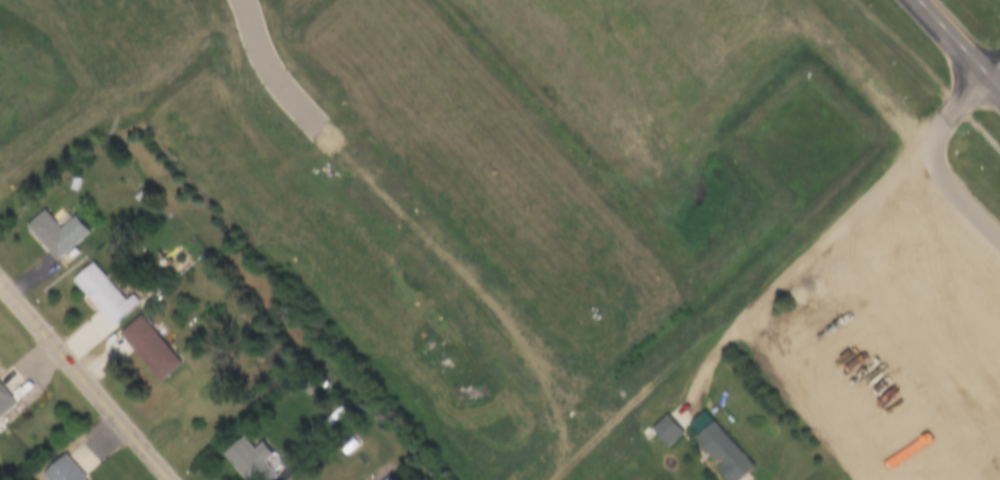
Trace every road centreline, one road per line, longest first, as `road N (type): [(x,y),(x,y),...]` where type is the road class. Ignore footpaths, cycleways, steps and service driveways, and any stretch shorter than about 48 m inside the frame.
road 1 (residential): [(172,479),(0,283)]
road 2 (residential): [(232,0),(246,47),(303,116)]

